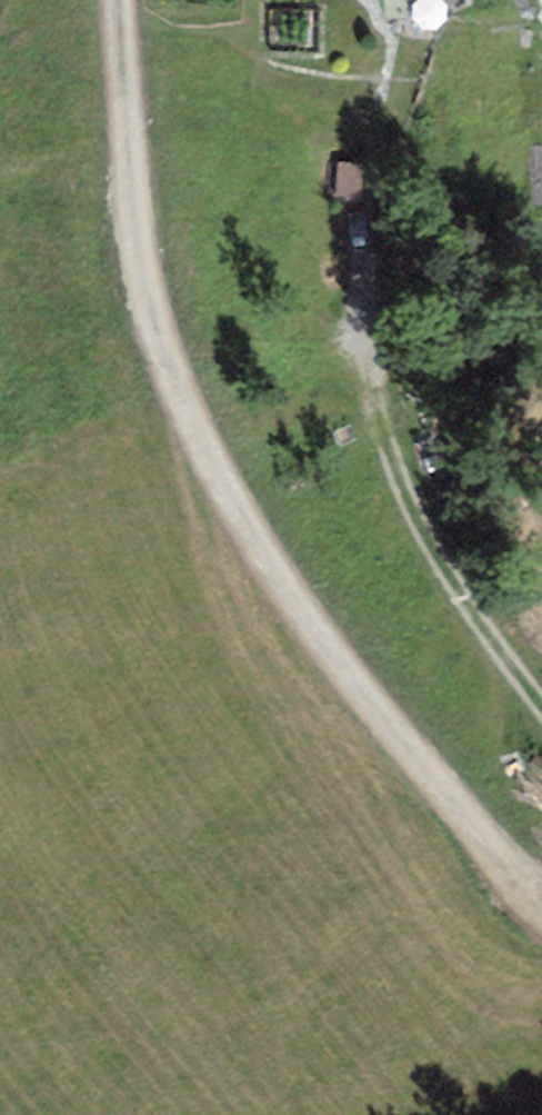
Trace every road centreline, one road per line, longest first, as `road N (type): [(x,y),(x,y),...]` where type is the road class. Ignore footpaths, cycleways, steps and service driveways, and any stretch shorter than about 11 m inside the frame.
road 1 (track): [(541,899),(381,719),(203,454),(143,284),(128,168),(122,0)]
road 2 (track): [(541,707),(454,592),(382,456),(359,334),(351,112)]

